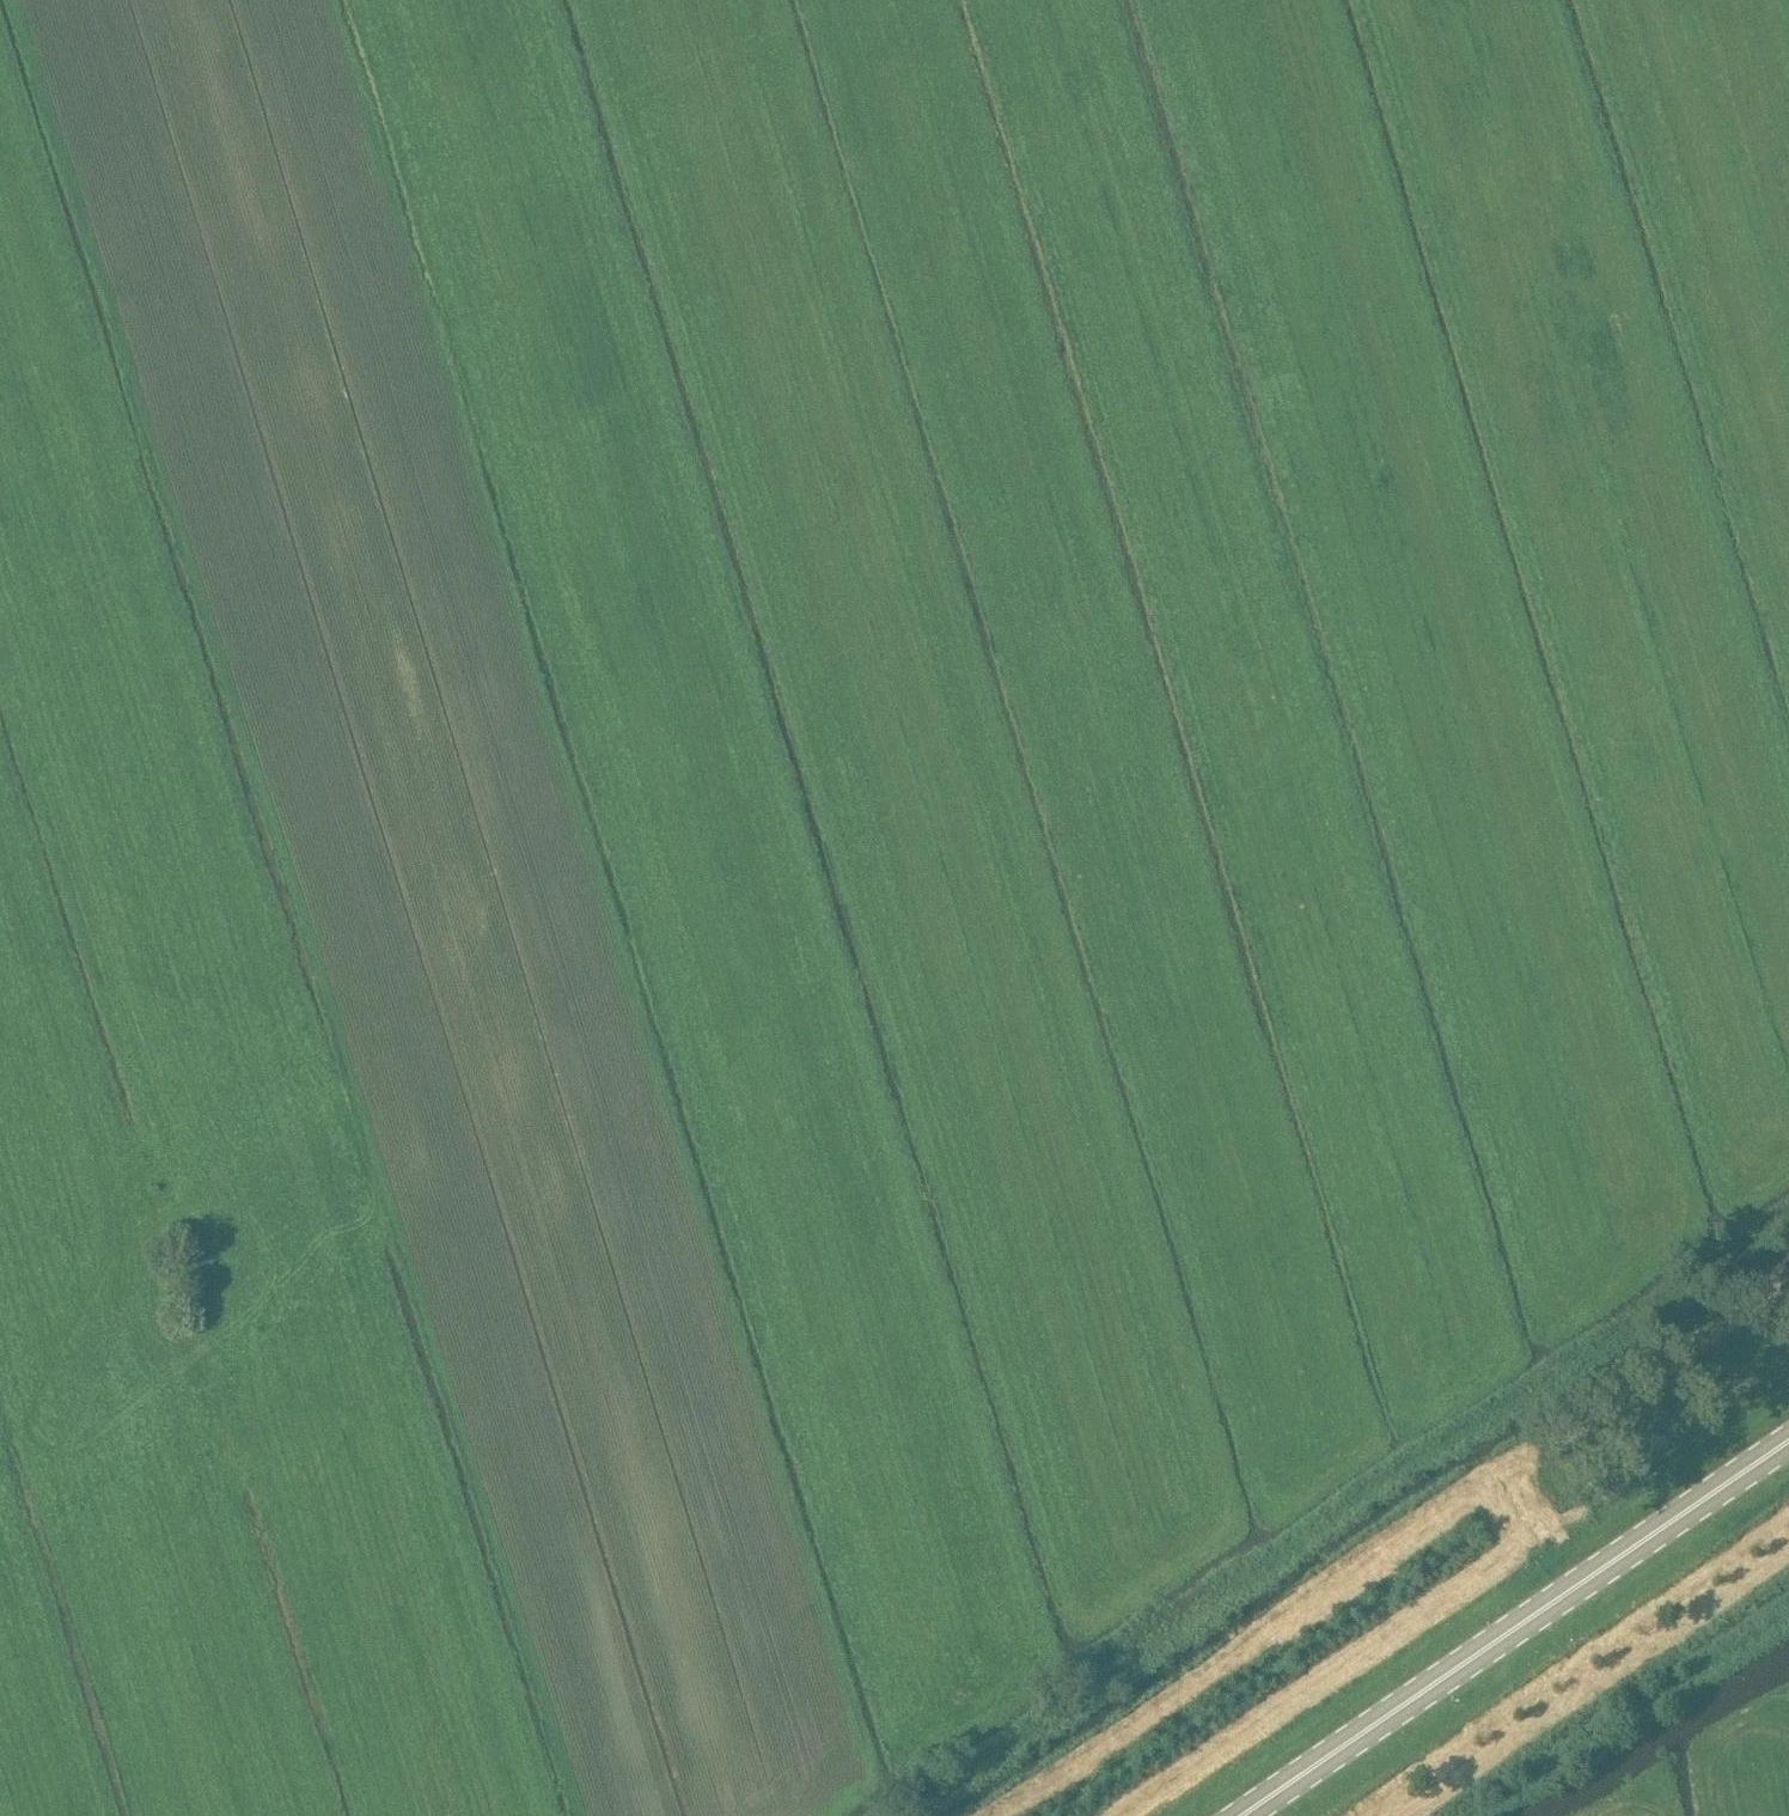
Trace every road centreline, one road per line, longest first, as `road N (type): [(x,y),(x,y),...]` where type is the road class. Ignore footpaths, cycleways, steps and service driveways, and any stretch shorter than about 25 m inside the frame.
road 1 (primary): [(1240,1815),(1788,1440)]
road 2 (track): [(1482,1815),(1788,1617)]

